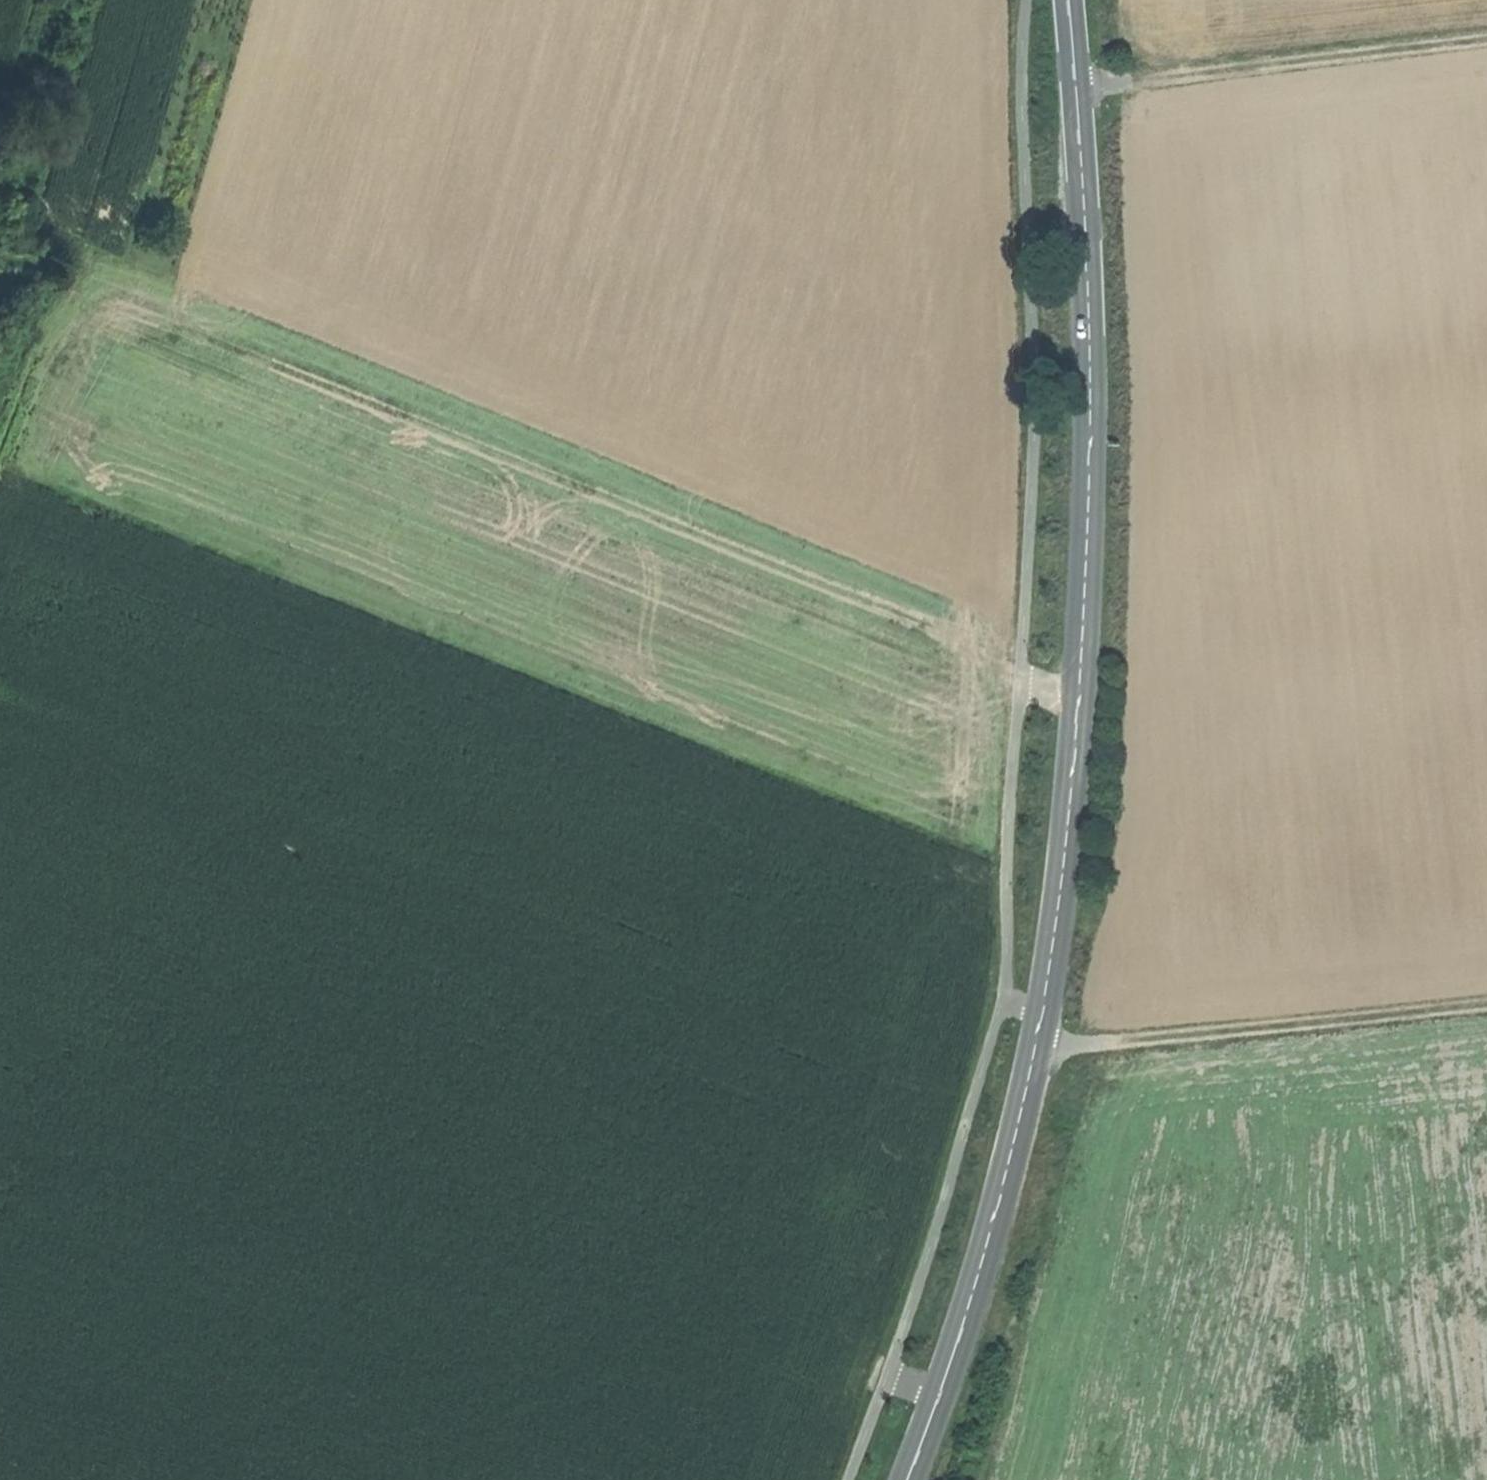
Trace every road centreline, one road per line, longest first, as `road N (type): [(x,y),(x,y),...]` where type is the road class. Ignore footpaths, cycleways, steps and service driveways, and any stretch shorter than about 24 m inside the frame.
road 1 (tertiary): [(910,1479),(971,1310),(1023,1121),(1067,858),(1092,447),(1087,232),(1069,0)]
road 2 (track): [(1038,1051),(1486,1006)]
road 3 (track): [(1075,90),(1486,43)]

